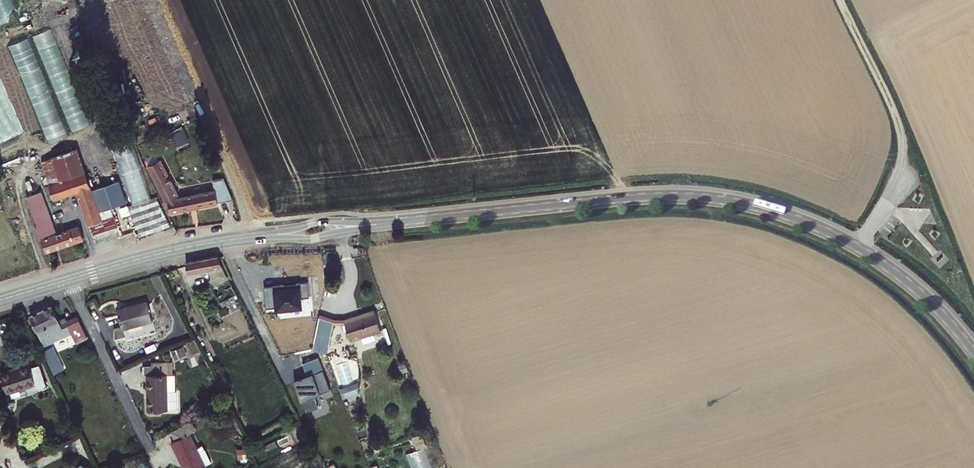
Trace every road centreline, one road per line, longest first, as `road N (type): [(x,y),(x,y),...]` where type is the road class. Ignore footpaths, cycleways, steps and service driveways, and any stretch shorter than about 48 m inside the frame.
road 1 (residential): [(973,352),(914,287),(843,239),(770,210),(695,197),(232,240),(68,280)]
road 2 (track): [(860,249),(900,180),(899,139),(839,0)]
road 3 (residential): [(148,445),(68,280)]

